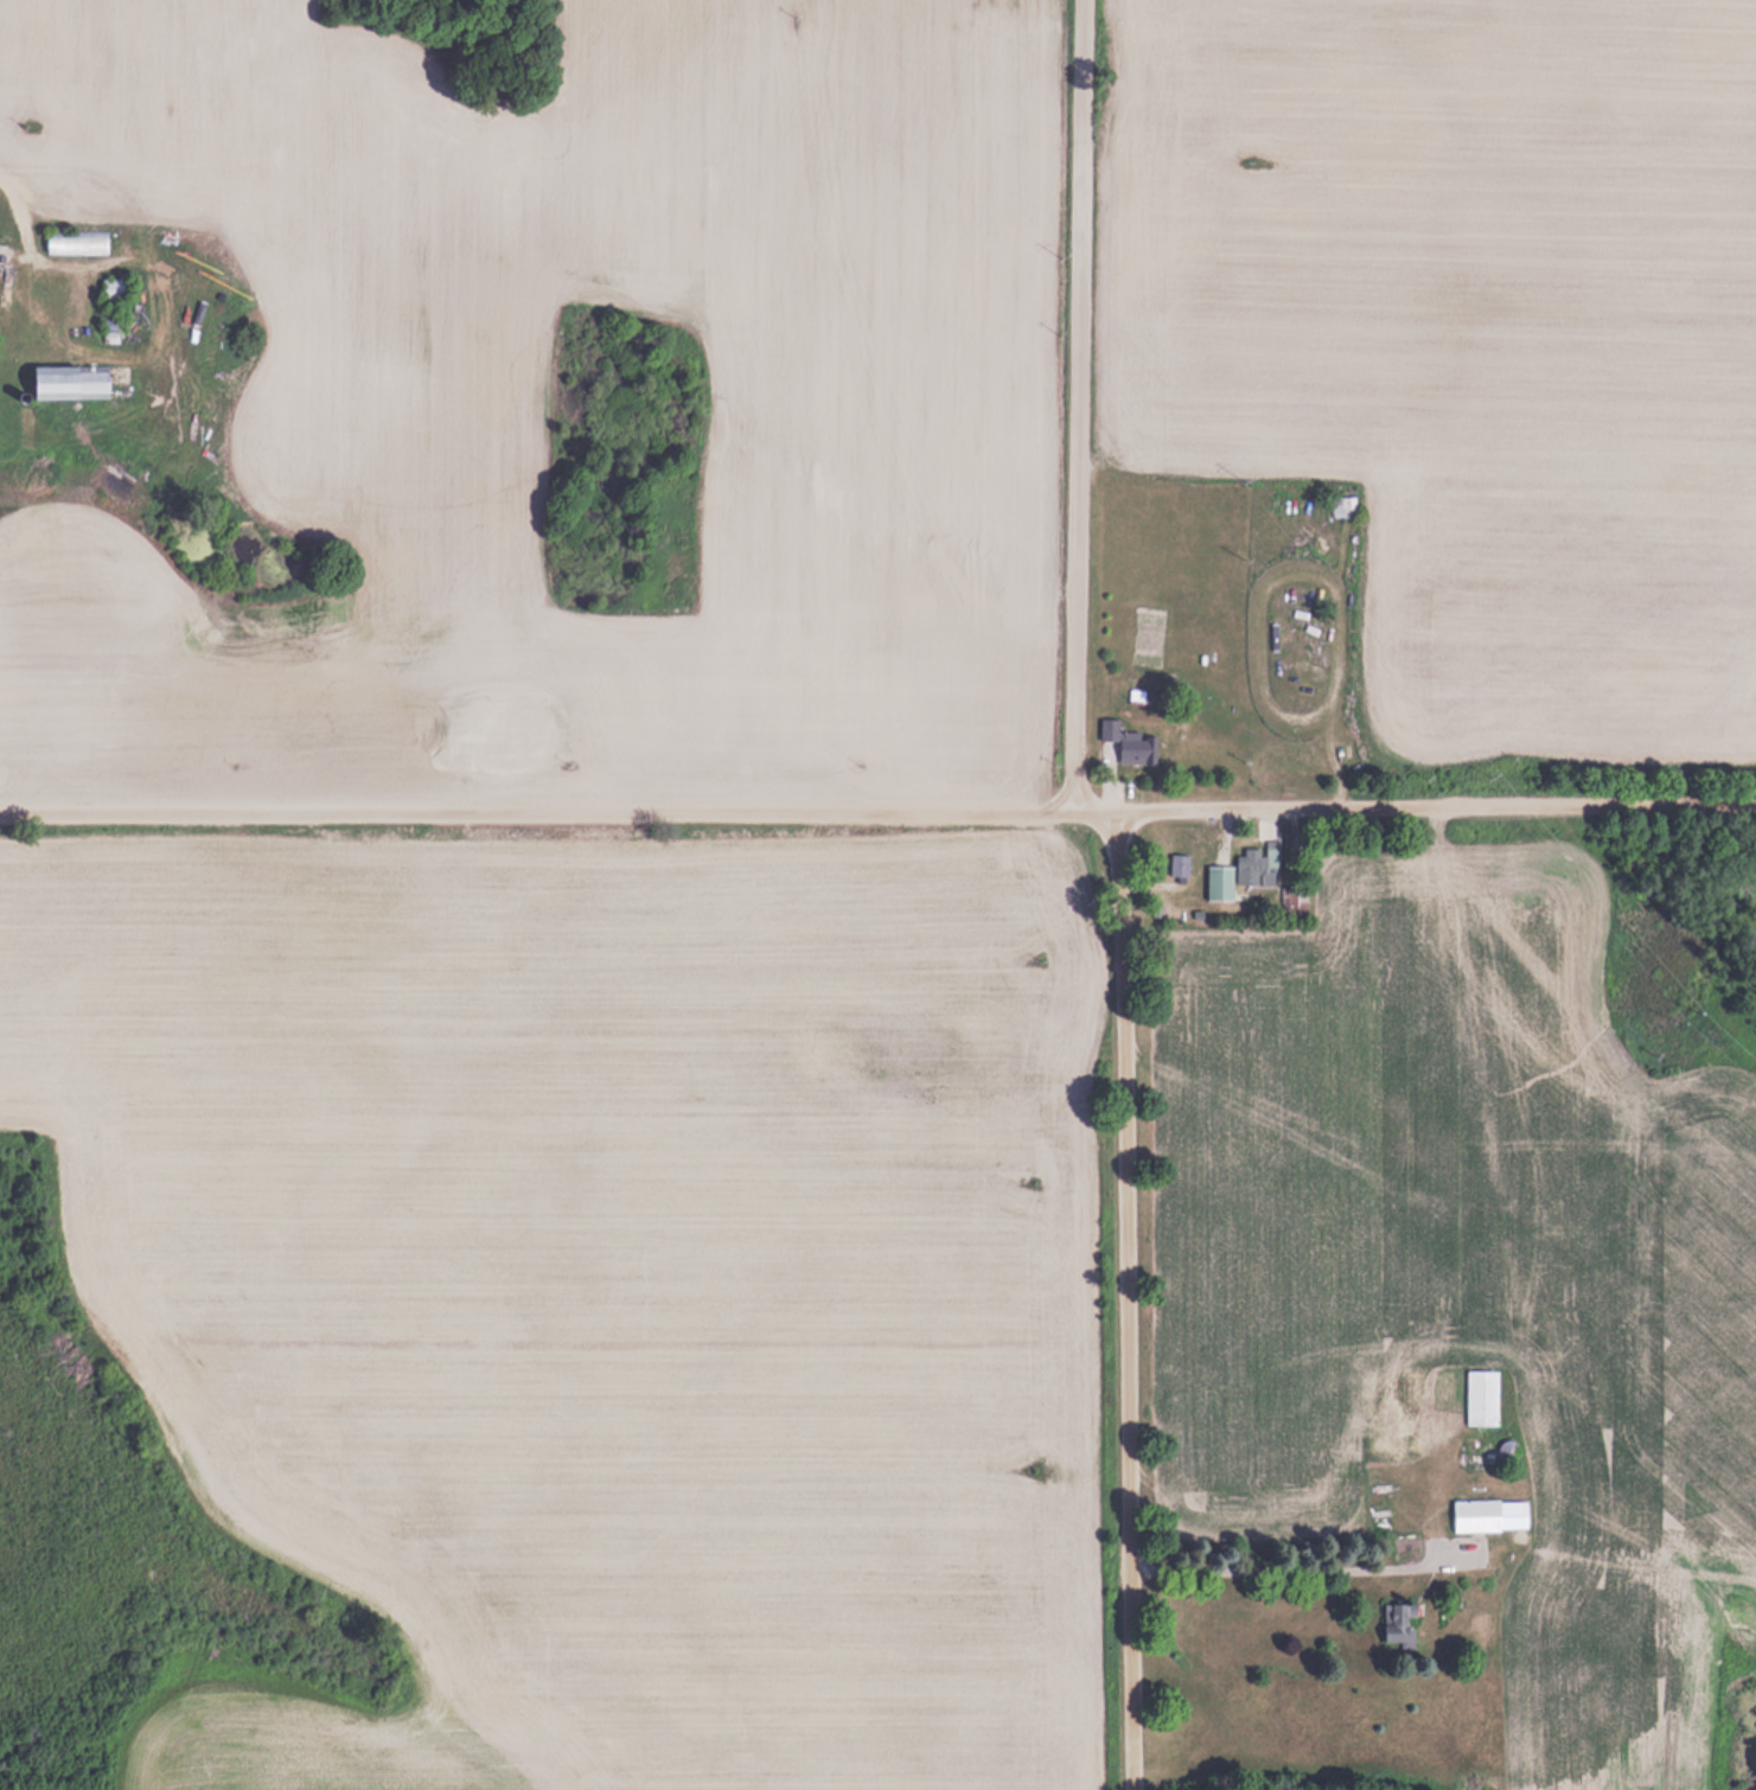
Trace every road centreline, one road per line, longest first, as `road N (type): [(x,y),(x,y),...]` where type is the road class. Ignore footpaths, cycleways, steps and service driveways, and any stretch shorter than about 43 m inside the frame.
road 1 (residential): [(0,815),(1119,811)]
road 2 (residential): [(1139,1789),(1119,811)]
road 3 (residential): [(1074,811),(1080,0)]
road 4 (residential): [(1119,811),(1755,802)]

